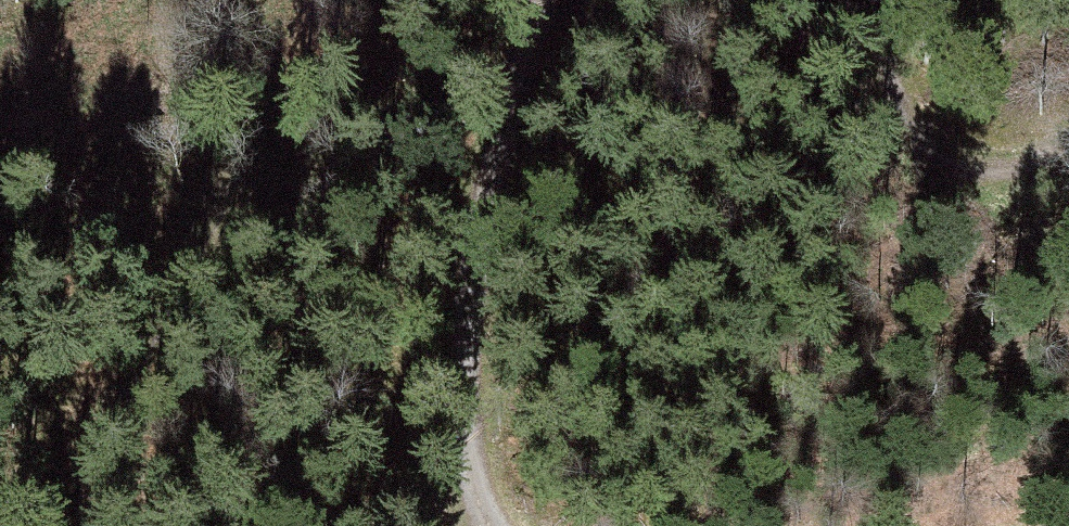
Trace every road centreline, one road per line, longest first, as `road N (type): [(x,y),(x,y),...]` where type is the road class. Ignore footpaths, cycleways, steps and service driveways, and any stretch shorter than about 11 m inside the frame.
road 1 (track): [(63,525),(334,0)]
road 2 (track): [(572,0),(471,315),(460,479)]
road 3 (track): [(882,0),(888,86),(937,146),(974,168),(1029,160),(1068,139)]

